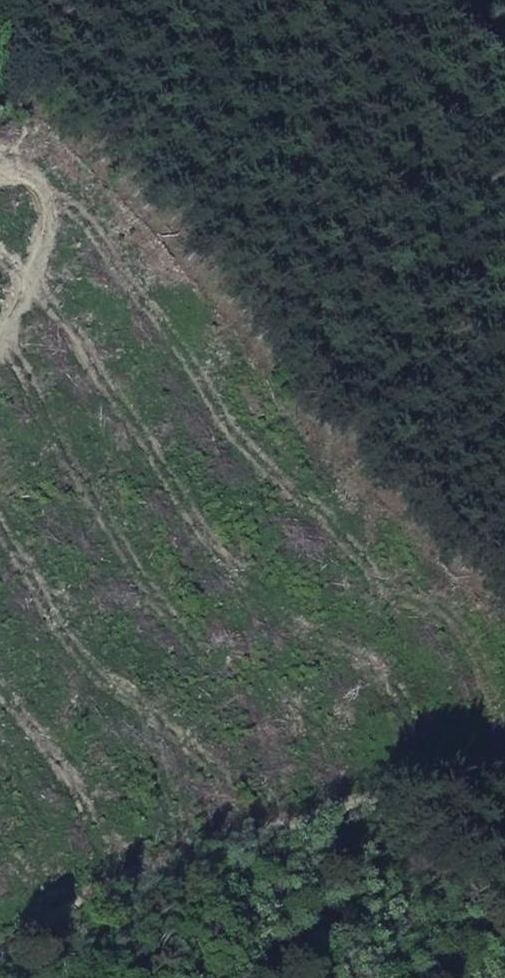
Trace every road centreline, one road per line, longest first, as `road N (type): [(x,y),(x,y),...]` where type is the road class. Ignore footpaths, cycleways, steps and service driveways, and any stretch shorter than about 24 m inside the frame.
road 1 (track): [(504,720),(378,779),(128,869),(0,952)]

